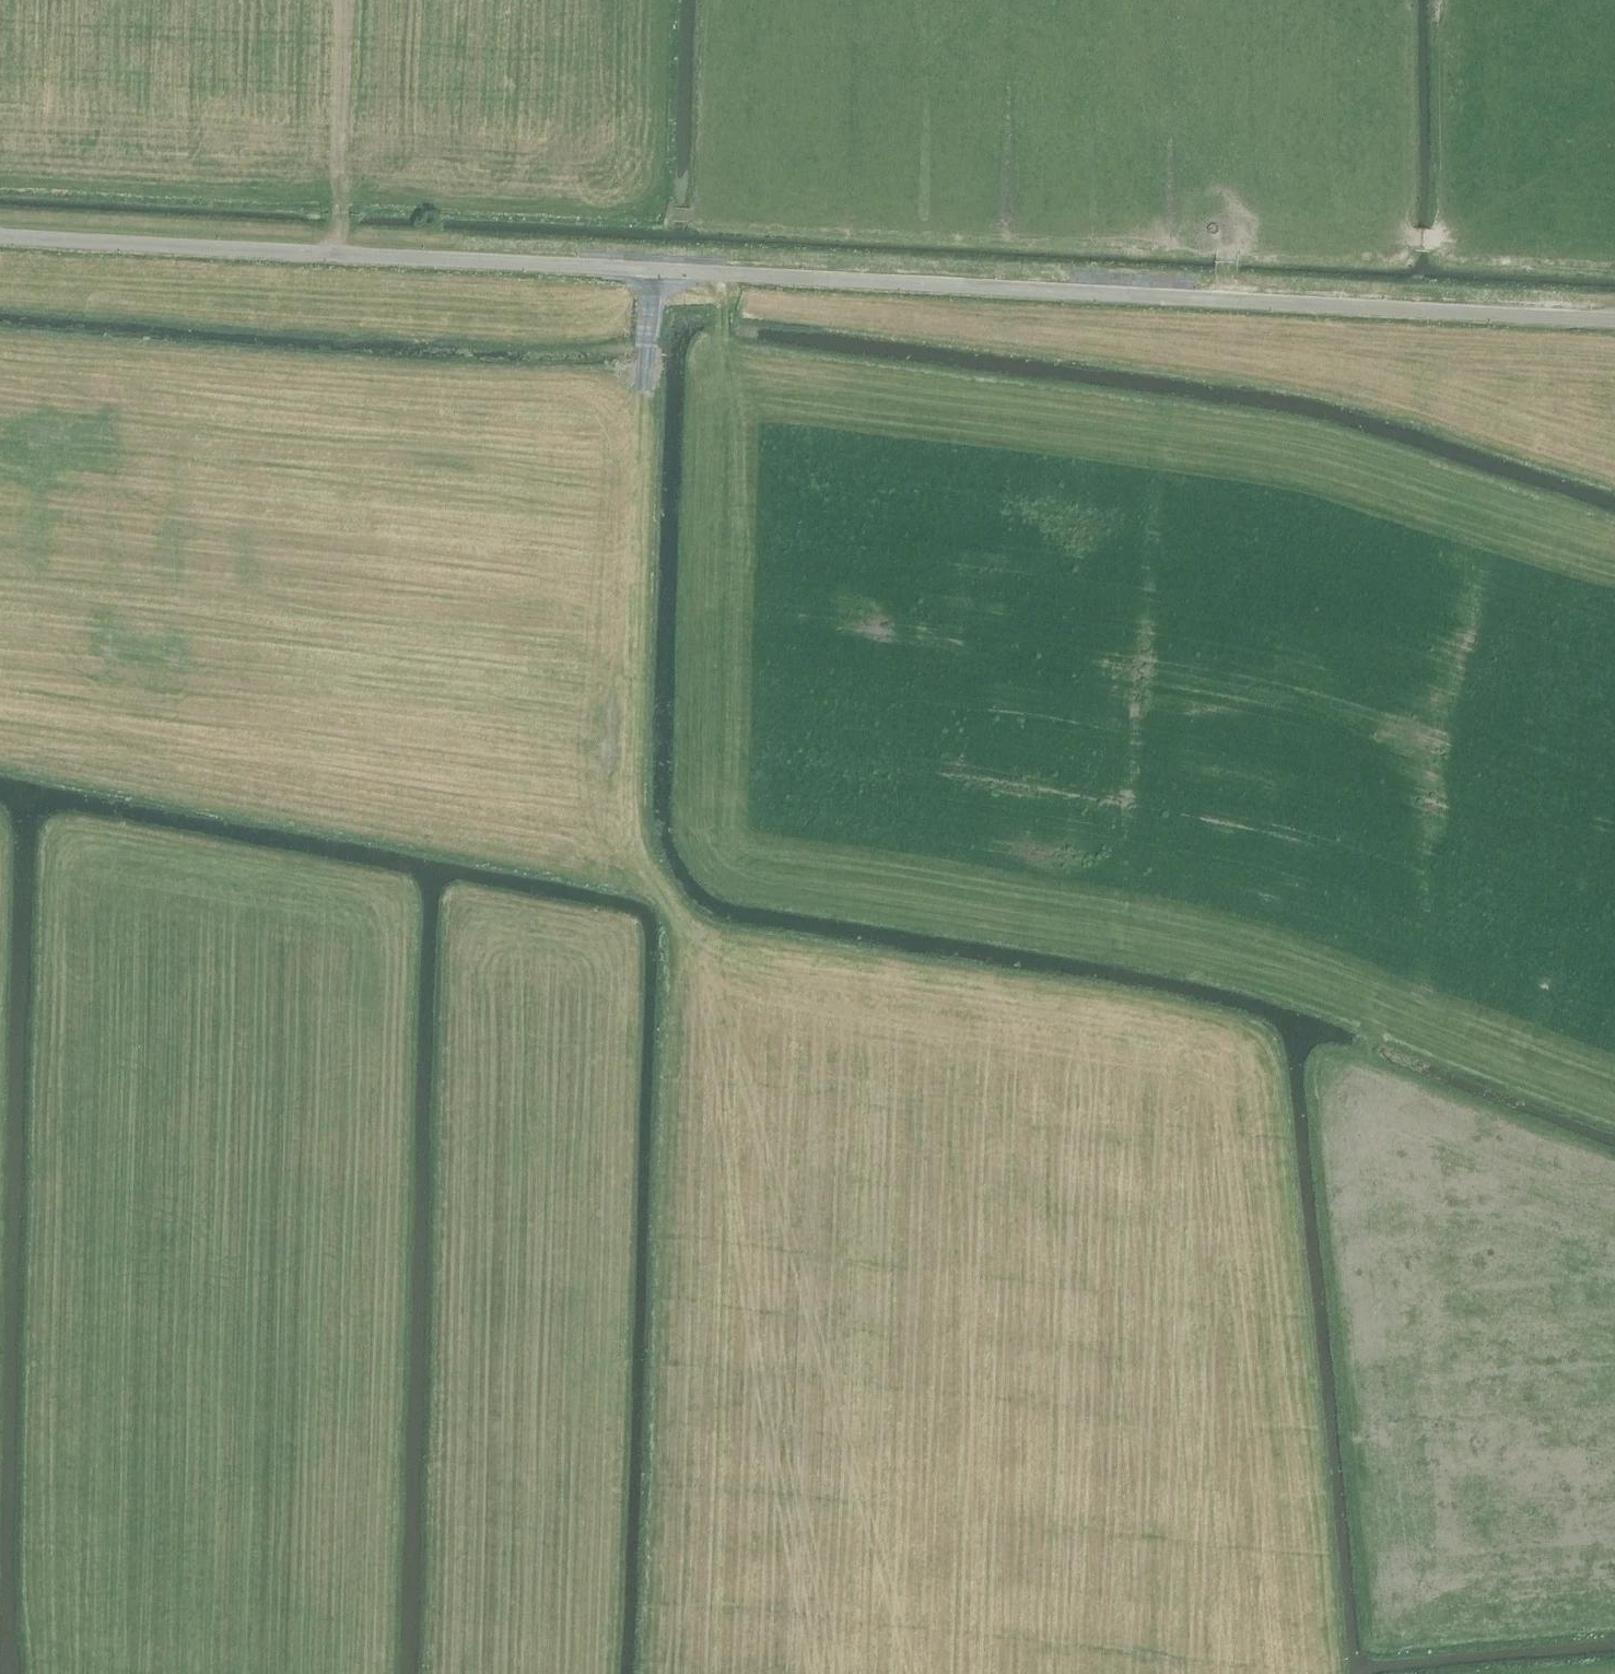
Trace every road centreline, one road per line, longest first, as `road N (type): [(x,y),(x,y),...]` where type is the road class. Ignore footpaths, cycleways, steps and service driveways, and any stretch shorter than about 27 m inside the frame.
road 1 (unclassified): [(0,235),(1614,321)]

